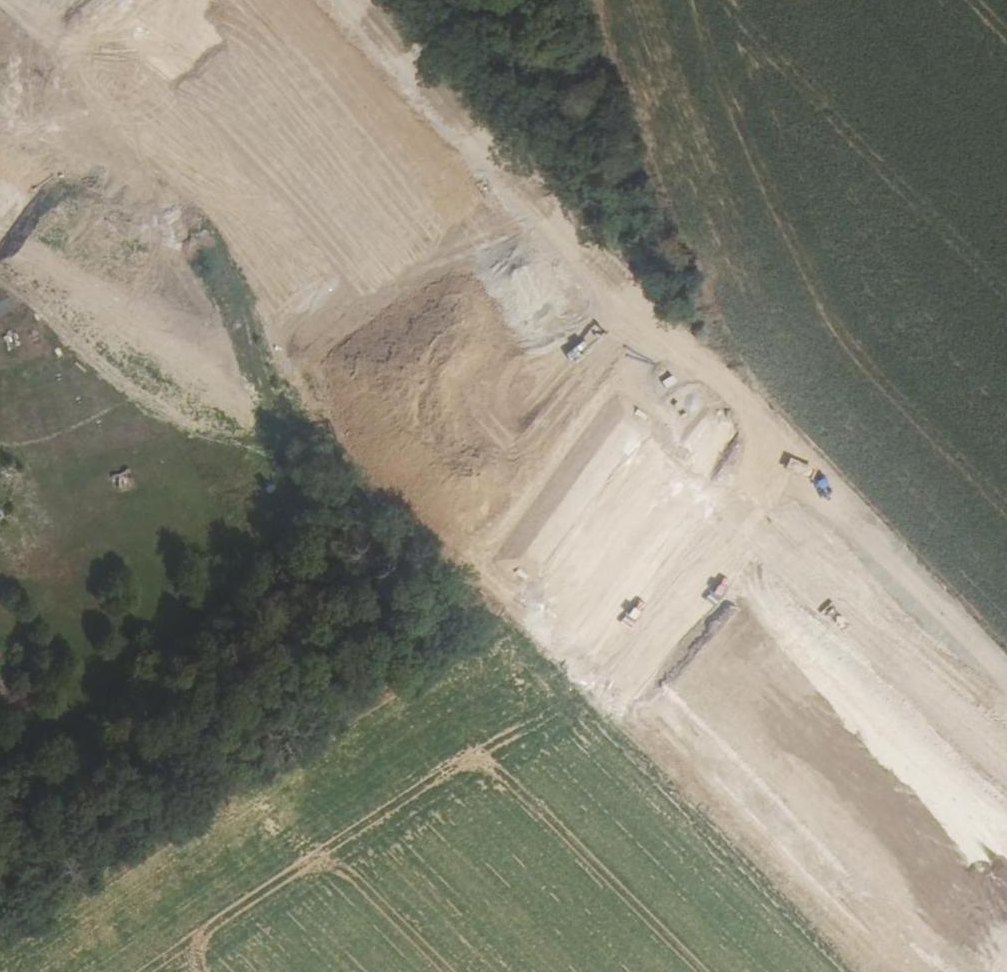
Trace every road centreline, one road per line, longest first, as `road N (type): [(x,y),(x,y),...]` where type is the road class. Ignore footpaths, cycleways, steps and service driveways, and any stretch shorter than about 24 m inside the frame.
road 1 (track): [(1006,723),(393,0)]

